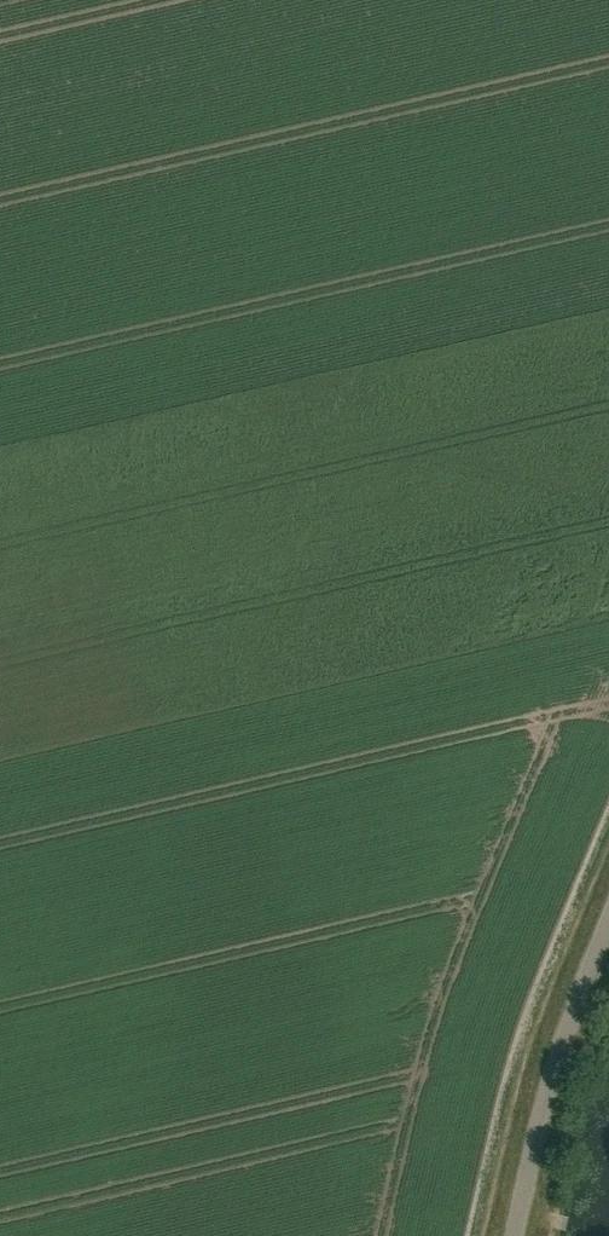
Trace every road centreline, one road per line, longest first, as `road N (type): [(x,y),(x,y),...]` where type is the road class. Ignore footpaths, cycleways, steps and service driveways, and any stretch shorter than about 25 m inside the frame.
road 1 (unclassified): [(513,1235),(566,1029),(608,918)]

